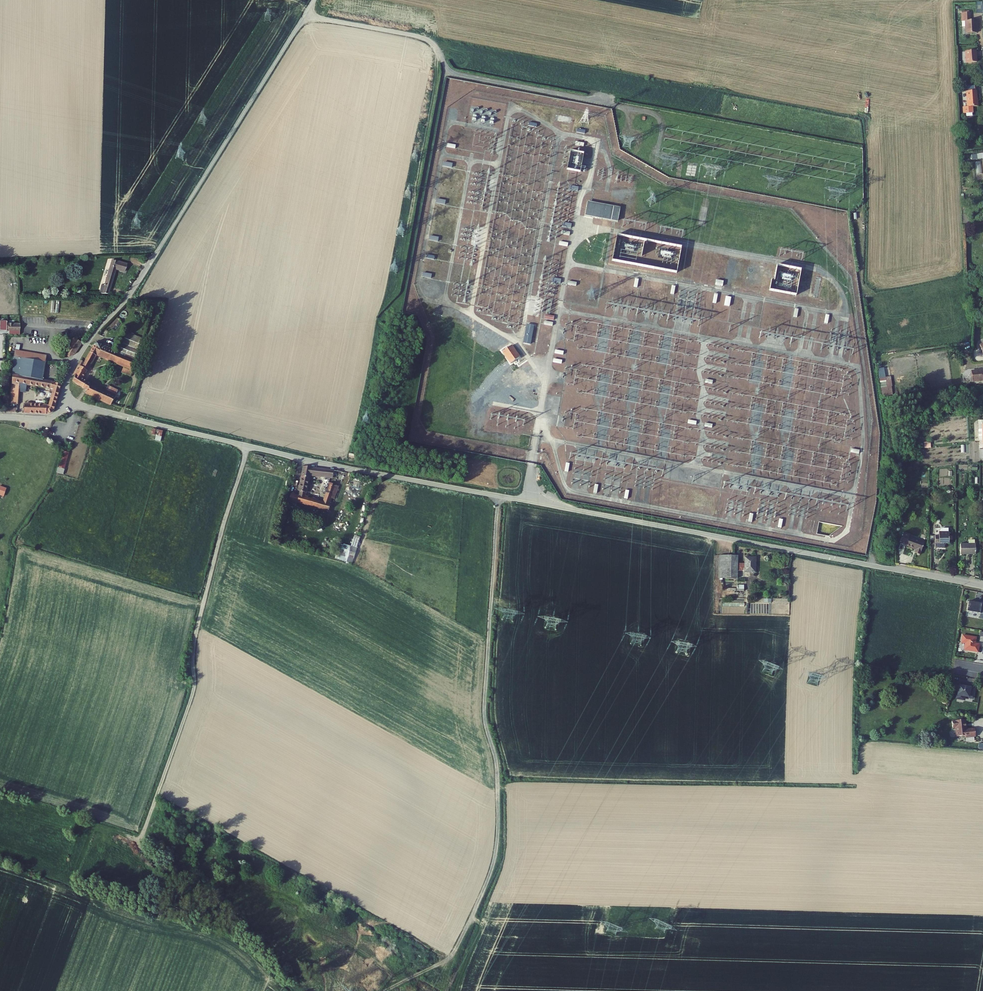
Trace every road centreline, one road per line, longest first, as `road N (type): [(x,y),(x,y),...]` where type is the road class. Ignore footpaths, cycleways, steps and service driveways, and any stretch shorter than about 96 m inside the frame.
road 1 (track): [(498,496),(485,710),(498,855),(457,948),(387,990)]
road 2 (unclassified): [(63,402),(525,501)]
road 3 (unclassified): [(525,501),(982,586)]
road 4 (unclassified): [(63,402),(79,356),(130,295),(305,15)]
road 5 (track): [(248,447),(196,634),(190,707),(142,835)]
road 6 (unclassified): [(305,15),(425,39),(458,74),(612,104)]

